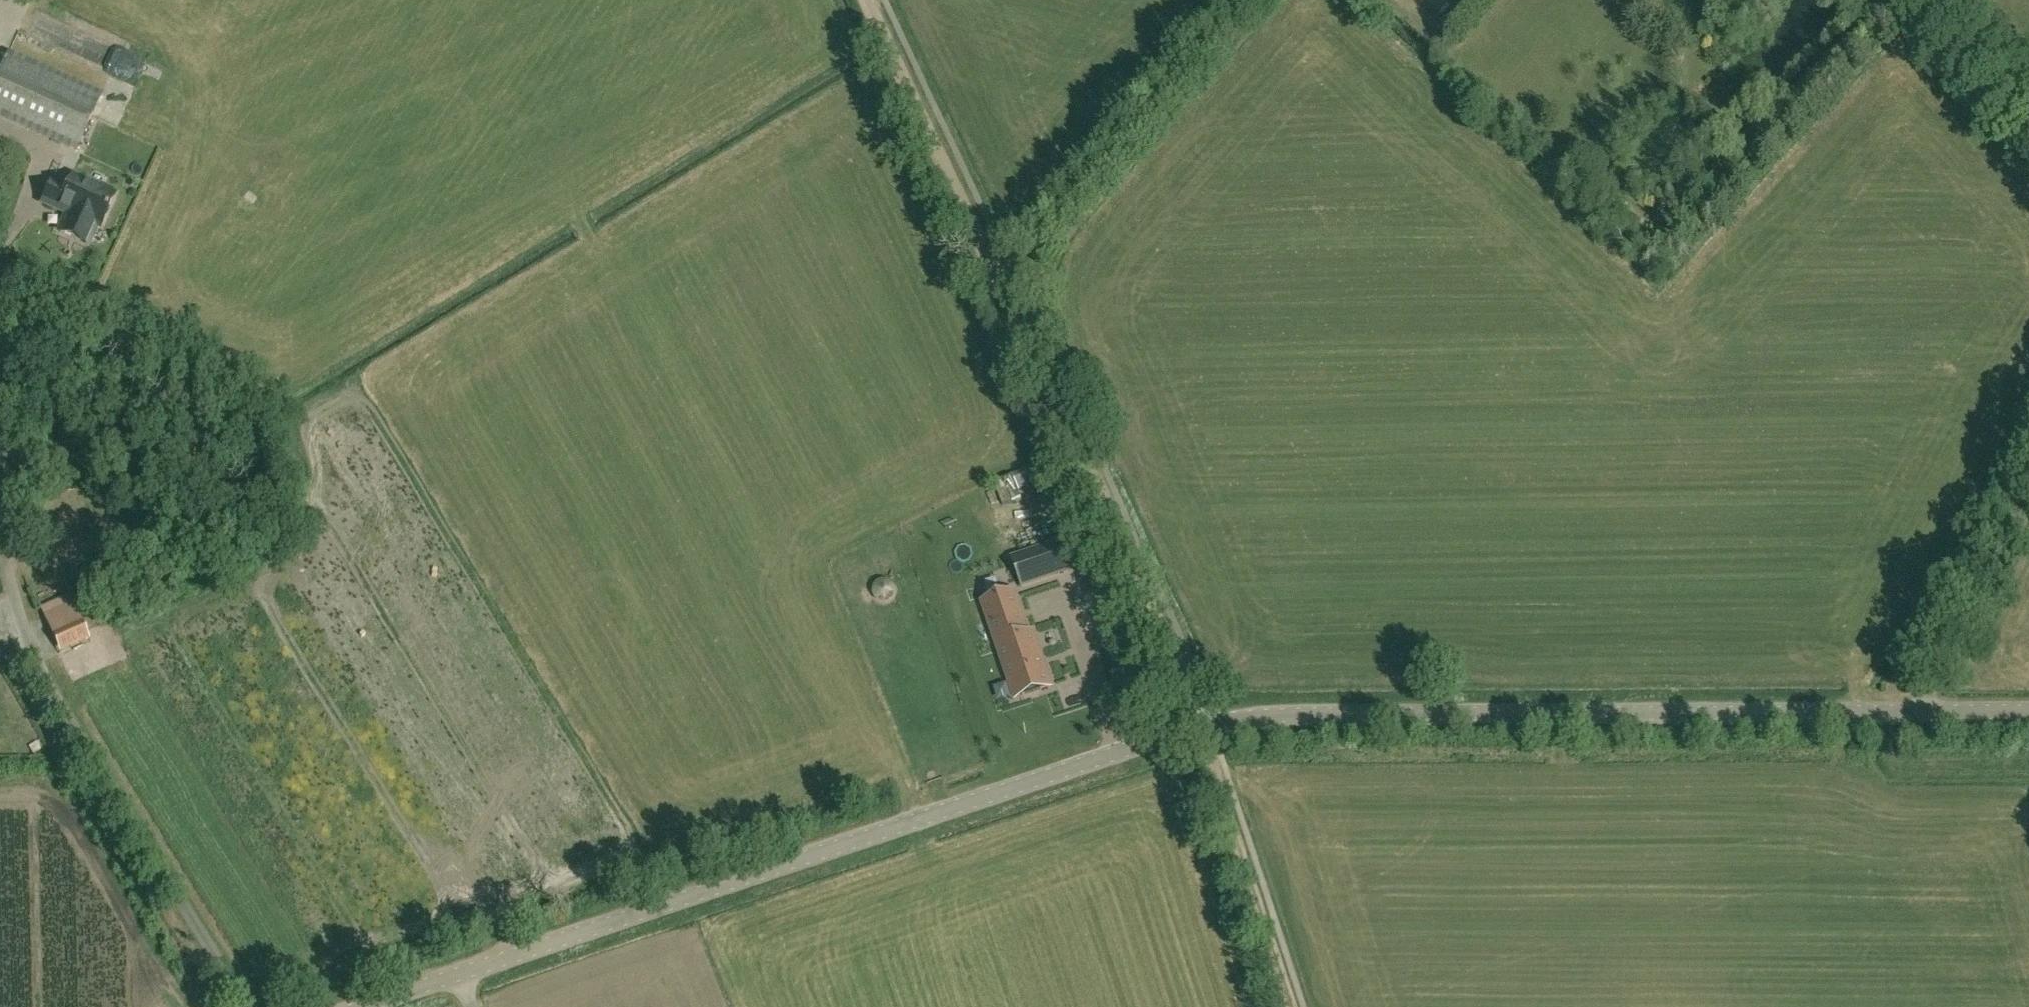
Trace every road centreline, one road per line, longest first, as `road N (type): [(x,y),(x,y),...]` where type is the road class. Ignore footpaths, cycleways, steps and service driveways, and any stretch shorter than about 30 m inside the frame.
road 1 (unclassified): [(369,1006),(1199,726),(1274,717),(2028,713)]
road 2 (track): [(867,0),(1173,649),(1292,1006)]
road 3 (unclassified): [(243,1006),(37,664),(16,621),(0,550)]

